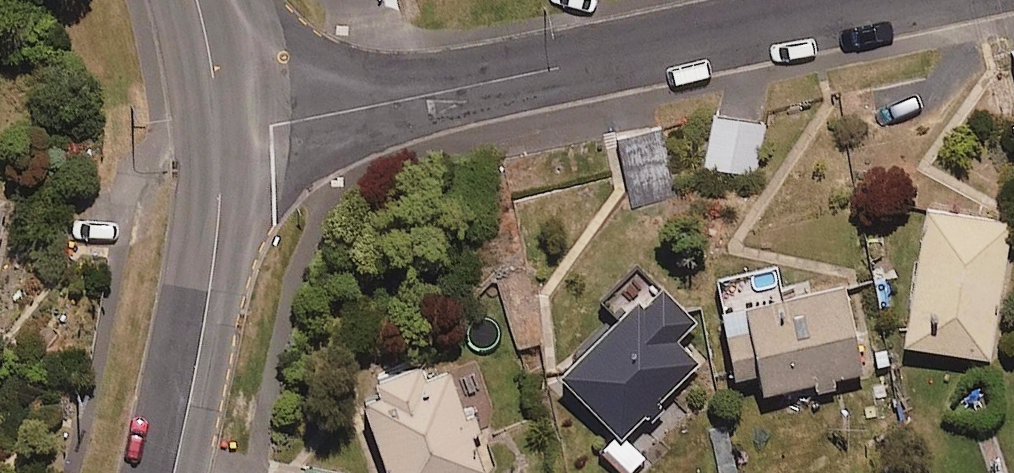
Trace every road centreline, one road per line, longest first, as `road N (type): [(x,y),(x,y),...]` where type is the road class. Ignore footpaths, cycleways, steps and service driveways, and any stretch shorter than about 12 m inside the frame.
road 1 (residential): [(217,135),(888,0)]
road 2 (secondary): [(174,472),(215,244),(217,135)]
road 3 (secondary): [(217,135),(196,0)]

